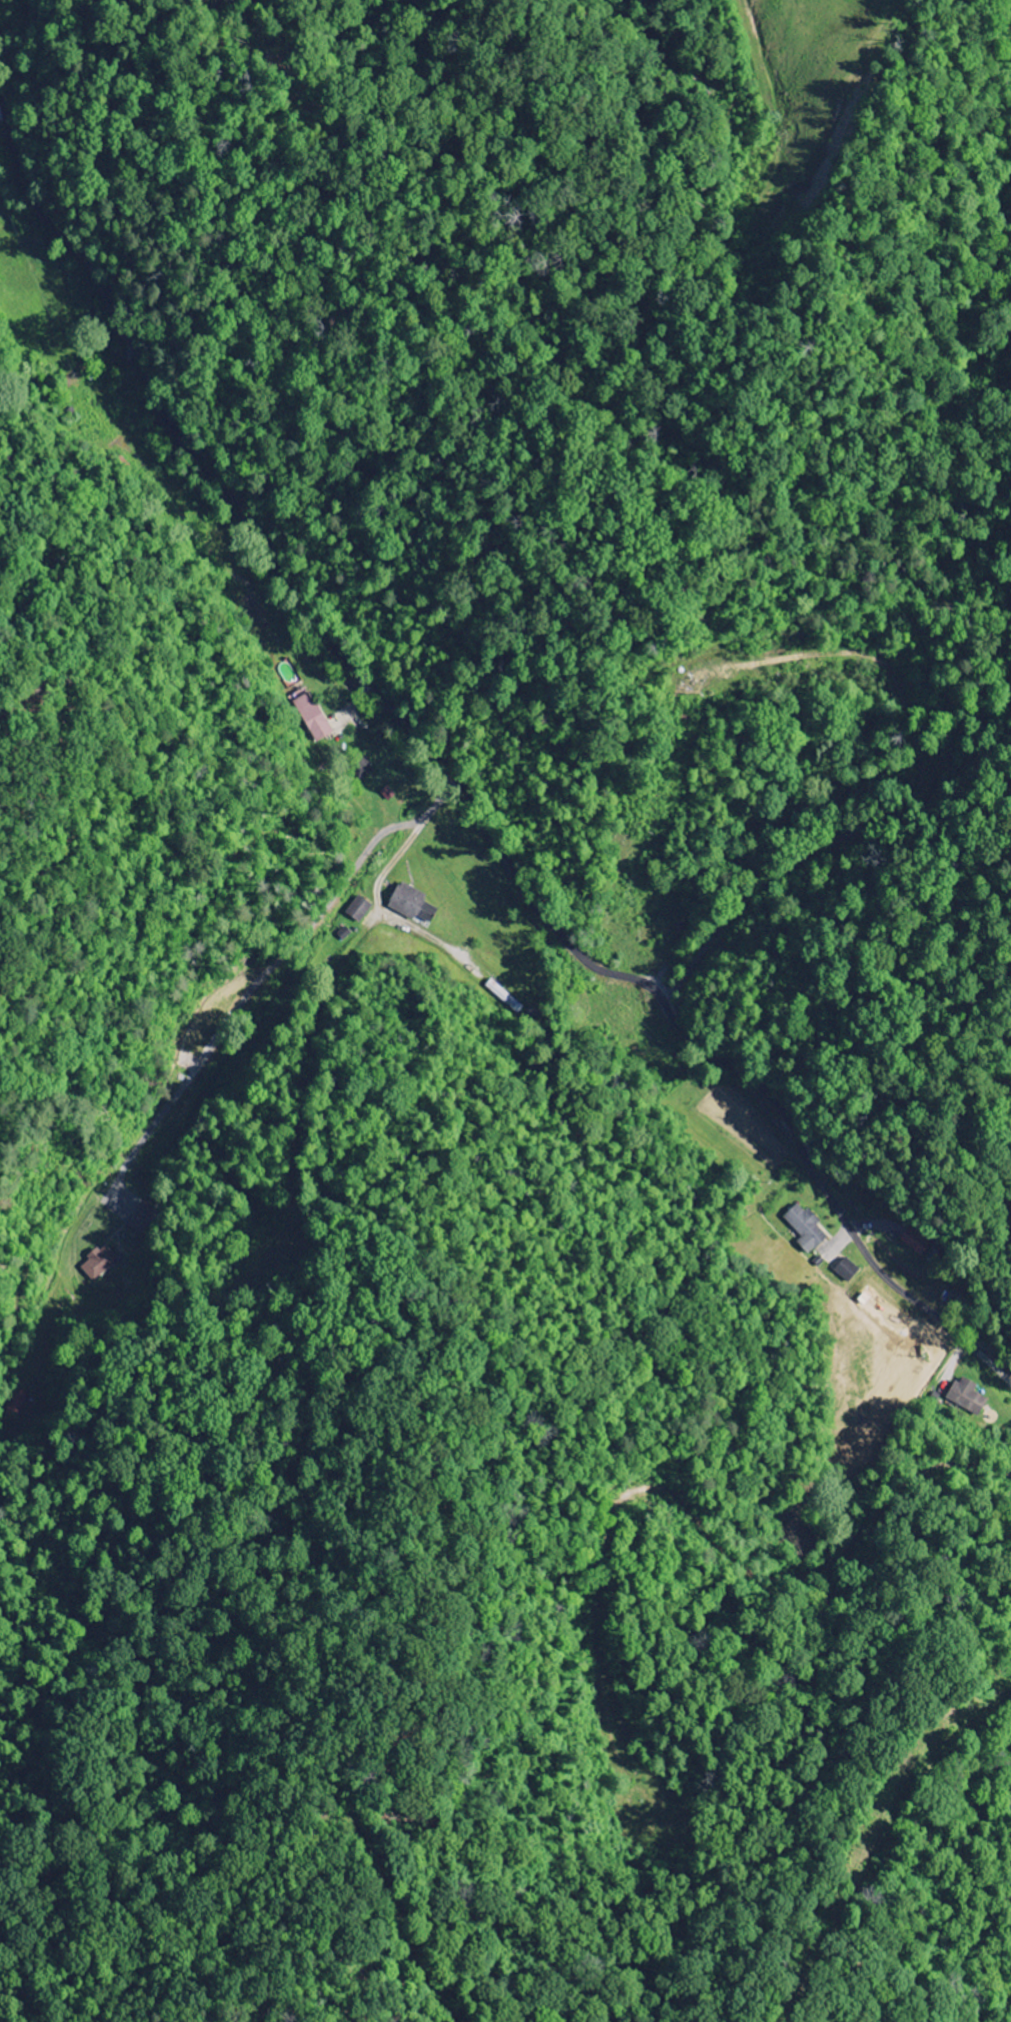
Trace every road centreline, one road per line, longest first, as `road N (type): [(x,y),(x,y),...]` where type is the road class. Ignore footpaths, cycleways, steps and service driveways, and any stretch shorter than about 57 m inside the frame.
road 1 (residential): [(1008,1405),(967,1346),(857,1254),(803,1168),(787,1124),(684,1019),(669,984),(645,966),(584,953),(567,940),(454,778),(319,653),(250,554),(234,507),(156,404),(143,361),(110,317),(95,273),(24,188),(0,80)]
road 2 (residential): [(444,768),(251,991),(118,1183)]

